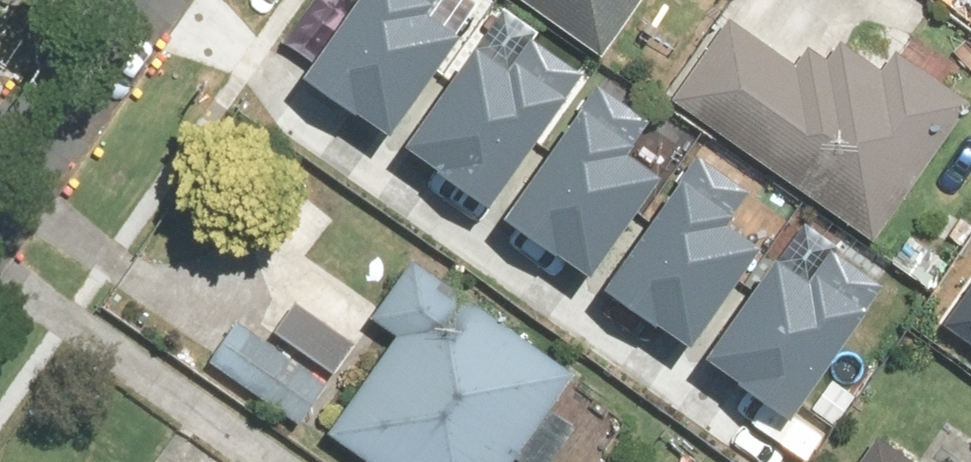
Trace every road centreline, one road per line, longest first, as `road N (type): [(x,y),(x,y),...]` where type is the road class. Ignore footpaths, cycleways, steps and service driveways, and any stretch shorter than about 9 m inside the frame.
road 1 (residential): [(132,0),(0,185)]

